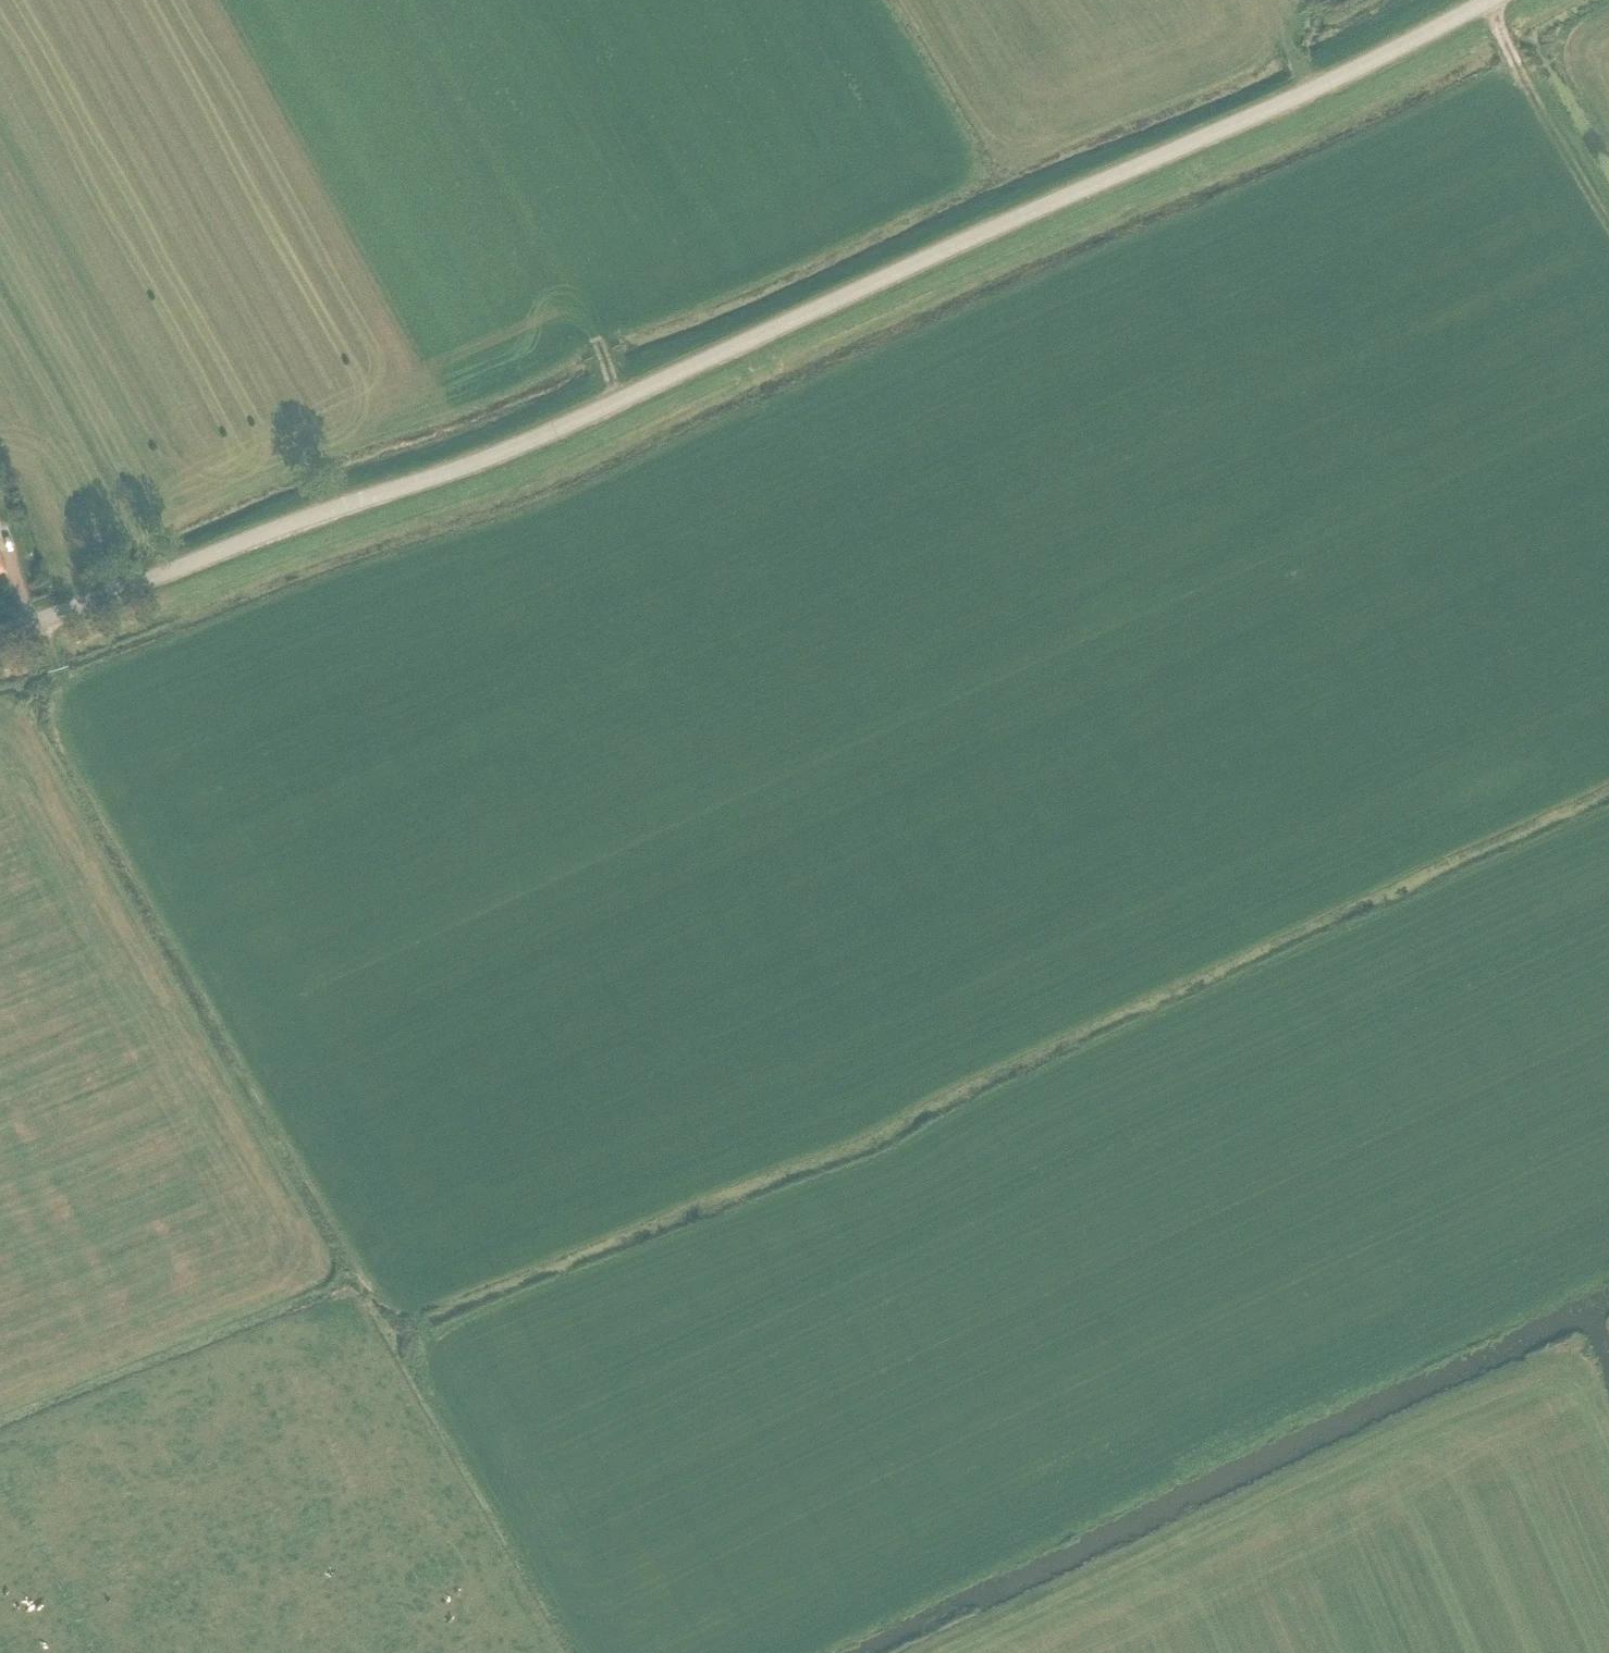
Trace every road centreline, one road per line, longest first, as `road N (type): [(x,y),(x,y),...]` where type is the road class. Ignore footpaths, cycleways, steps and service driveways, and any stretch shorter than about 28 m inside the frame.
road 1 (tertiary): [(0,637),(520,446),(1329,83),(1491,0)]

